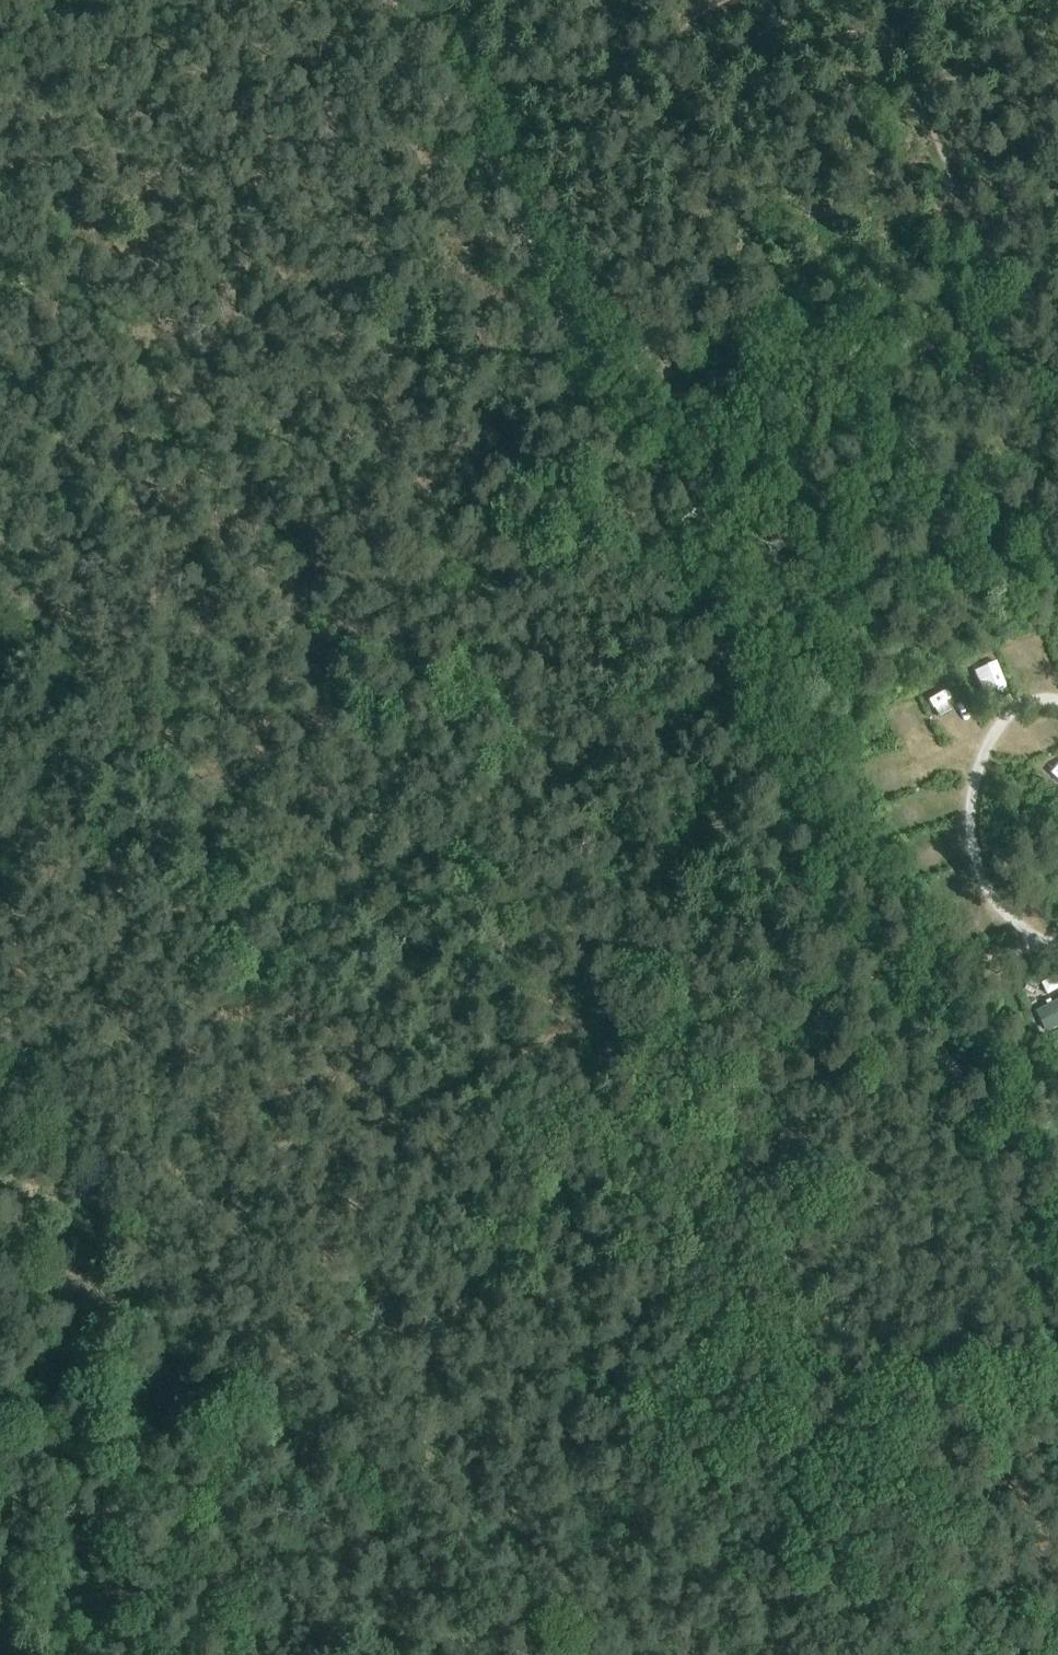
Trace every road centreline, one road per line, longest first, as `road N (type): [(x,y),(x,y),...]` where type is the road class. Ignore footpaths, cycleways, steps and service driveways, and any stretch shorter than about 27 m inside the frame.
road 1 (track): [(662,489),(768,714),(844,917),(916,1000),(976,1094),(1057,1334)]
road 2 (track): [(662,489),(486,126),(426,11),(411,0)]
road 3 (track): [(1057,947),(1001,912),(984,887),(969,822),(997,729),(1025,706),(1057,702)]
road 4 (track): [(976,960),(1057,1112)]

